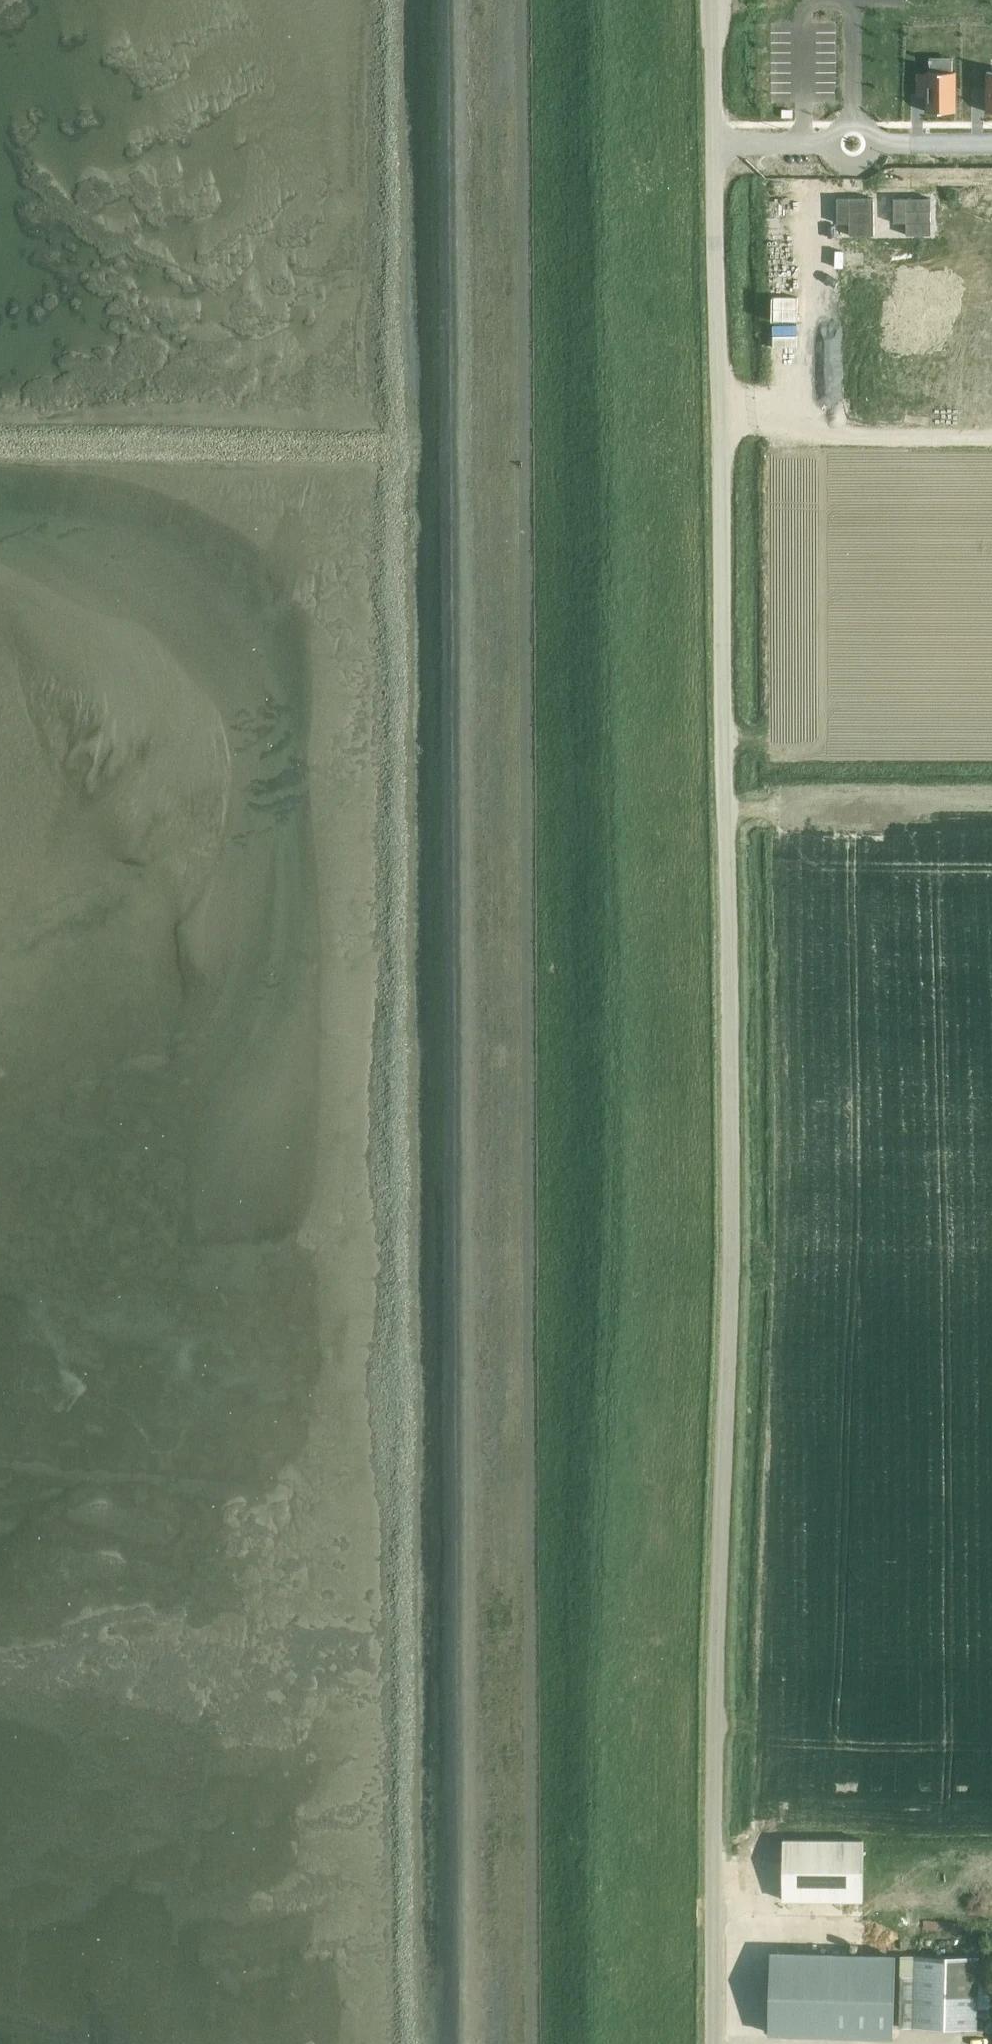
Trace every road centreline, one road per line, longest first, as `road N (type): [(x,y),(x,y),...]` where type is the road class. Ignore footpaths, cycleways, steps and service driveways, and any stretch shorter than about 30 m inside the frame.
road 1 (tertiary): [(713,2043),(735,1267),(718,0)]

